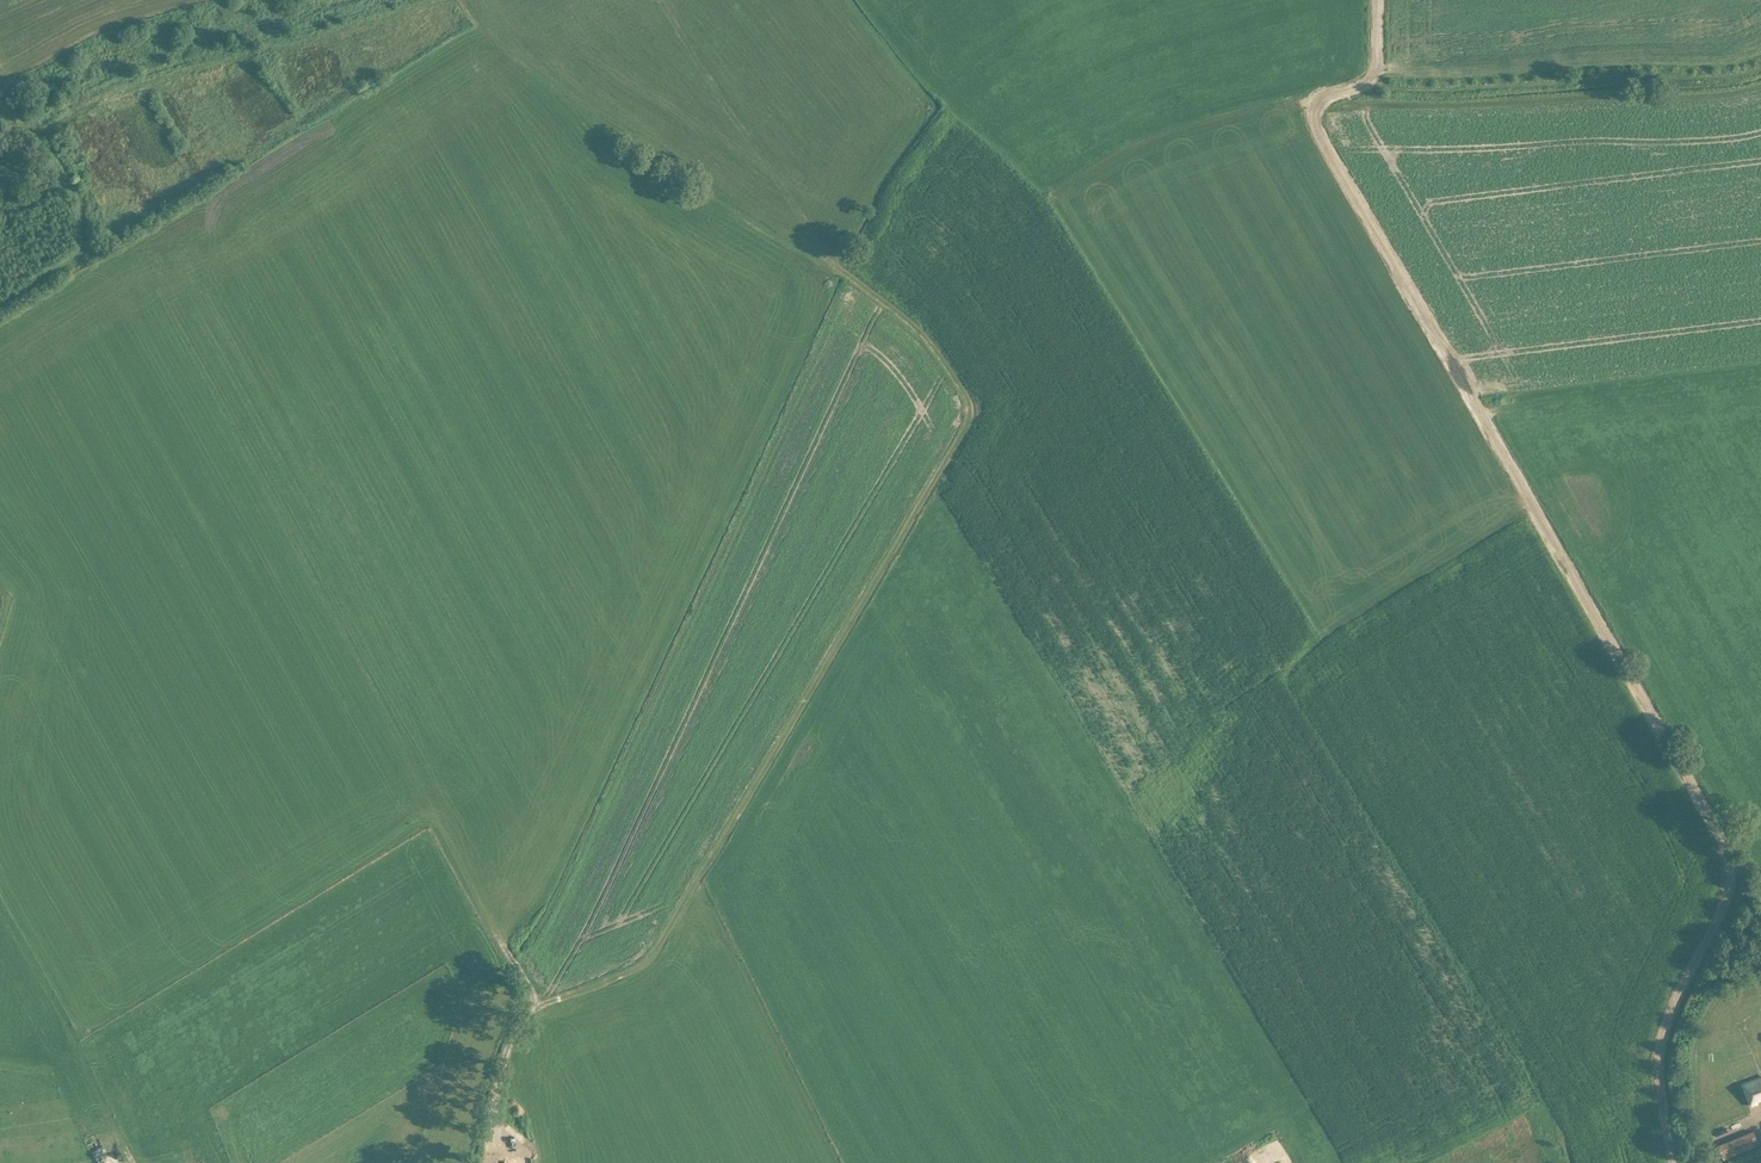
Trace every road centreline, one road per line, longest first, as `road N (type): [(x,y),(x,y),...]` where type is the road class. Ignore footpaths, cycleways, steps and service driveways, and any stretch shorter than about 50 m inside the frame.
road 1 (track): [(1675,1162),(1659,1072),(1670,1009),(1720,920),(1732,861),(1319,138),(1314,114),(1328,94),(1367,87)]
road 2 (track): [(1760,62),(1471,89),(1367,87)]
road 3 (track): [(130,1156),(0,912)]
road 4 (track): [(83,222),(39,132),(0,104)]
road 5 (track): [(83,222),(78,250),(0,303)]

